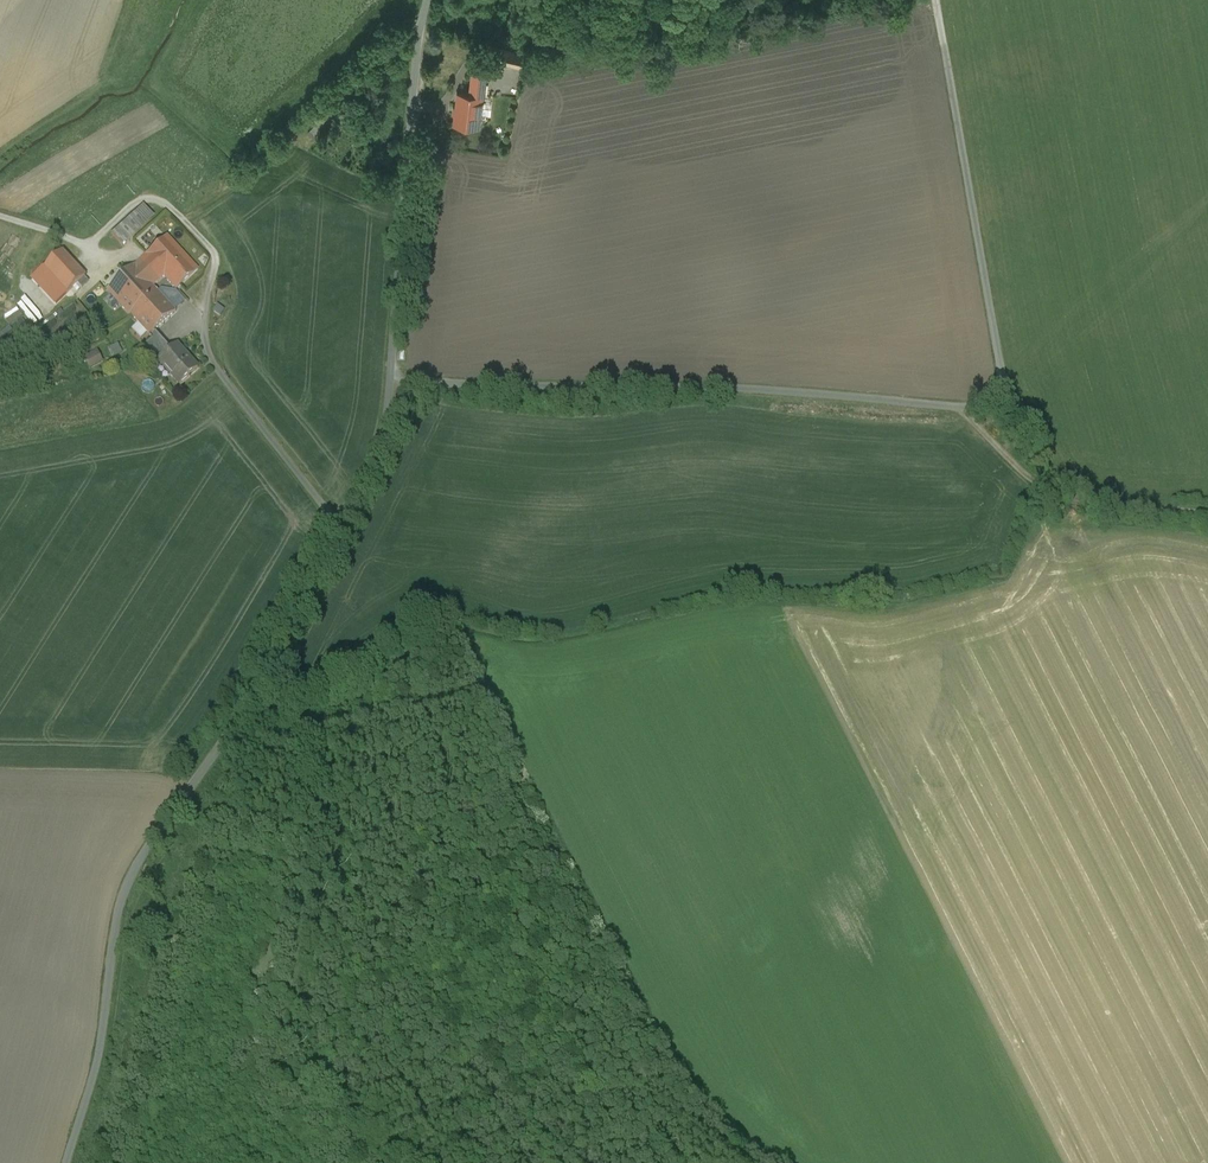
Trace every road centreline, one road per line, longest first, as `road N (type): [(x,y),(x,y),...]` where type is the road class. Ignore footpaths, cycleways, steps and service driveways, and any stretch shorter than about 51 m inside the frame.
road 1 (unclassified): [(65,1162),(96,1063),(115,928),(132,874),(264,673),(382,433),(426,0)]
road 2 (track): [(1207,513),(1031,486),(965,406)]

